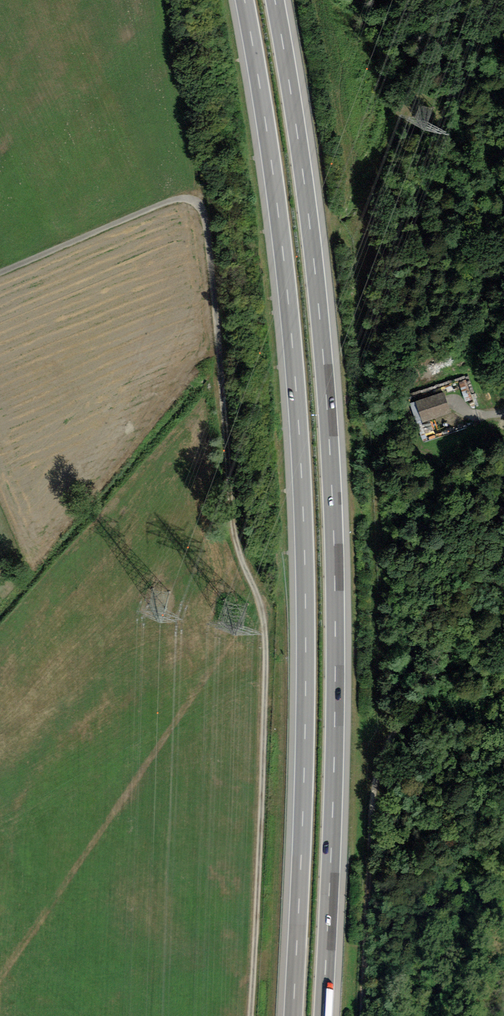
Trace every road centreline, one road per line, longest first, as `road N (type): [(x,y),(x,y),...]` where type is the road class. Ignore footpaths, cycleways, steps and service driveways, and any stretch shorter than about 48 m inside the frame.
road 1 (motorway): [(245,0),(276,184),(302,482),(308,681),(294,1015)]
road 2 (motorway): [(323,1015),(337,681),(332,514),(303,172),(274,0)]
road 3 (track): [(250,1015),(265,612),(234,543),(211,216),(192,199),(154,208)]
road 4 (track): [(364,1015),(380,767),(496,560),(503,512)]
road 5 (track): [(0,272),(154,208)]

